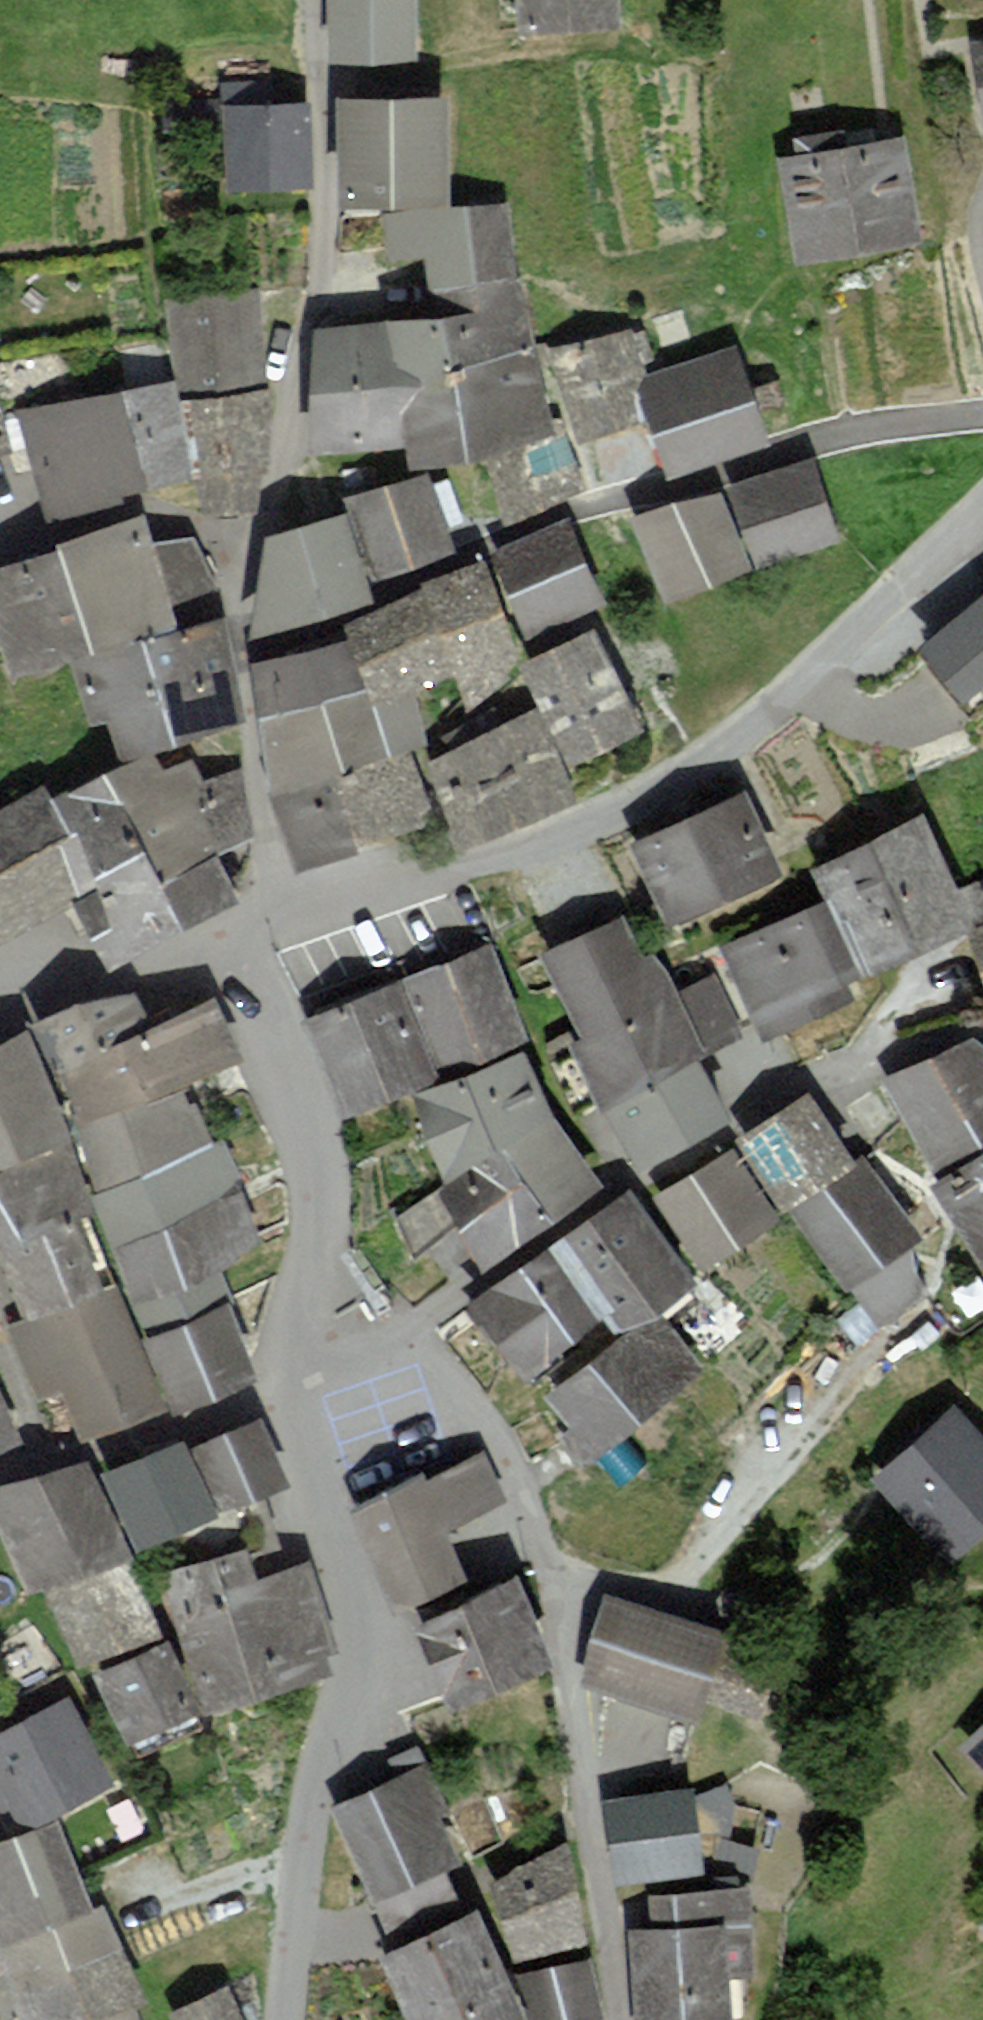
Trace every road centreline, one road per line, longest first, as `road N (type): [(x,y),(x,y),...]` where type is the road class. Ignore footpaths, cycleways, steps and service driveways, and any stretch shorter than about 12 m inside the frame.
road 1 (residential): [(982,511),(756,726),(540,847),(271,927)]
road 2 (residential): [(247,656),(560,518),(861,431),(982,423)]
road 3 (residential): [(402,1337),(528,1498),(621,2019)]
road 4 (residential): [(306,0),(323,221),(247,578),(247,656)]
road 5 (residential): [(982,1042),(855,1075),(596,1213),(402,1337)]
road 6 (residential): [(265,1393),(361,1653),(307,1827),(283,2019)]
road 7 (residential): [(236,937),(309,1146),(296,1299),(265,1393)]
road 8 (residential): [(247,656),(250,765),(271,927)]
road 9 (residential): [(0,999),(236,937)]
road 10 (residential): [(265,1393),(47,1462)]
road 11 (residential): [(402,1337),(265,1393)]
road 12 (residential): [(47,1462),(0,1347)]

